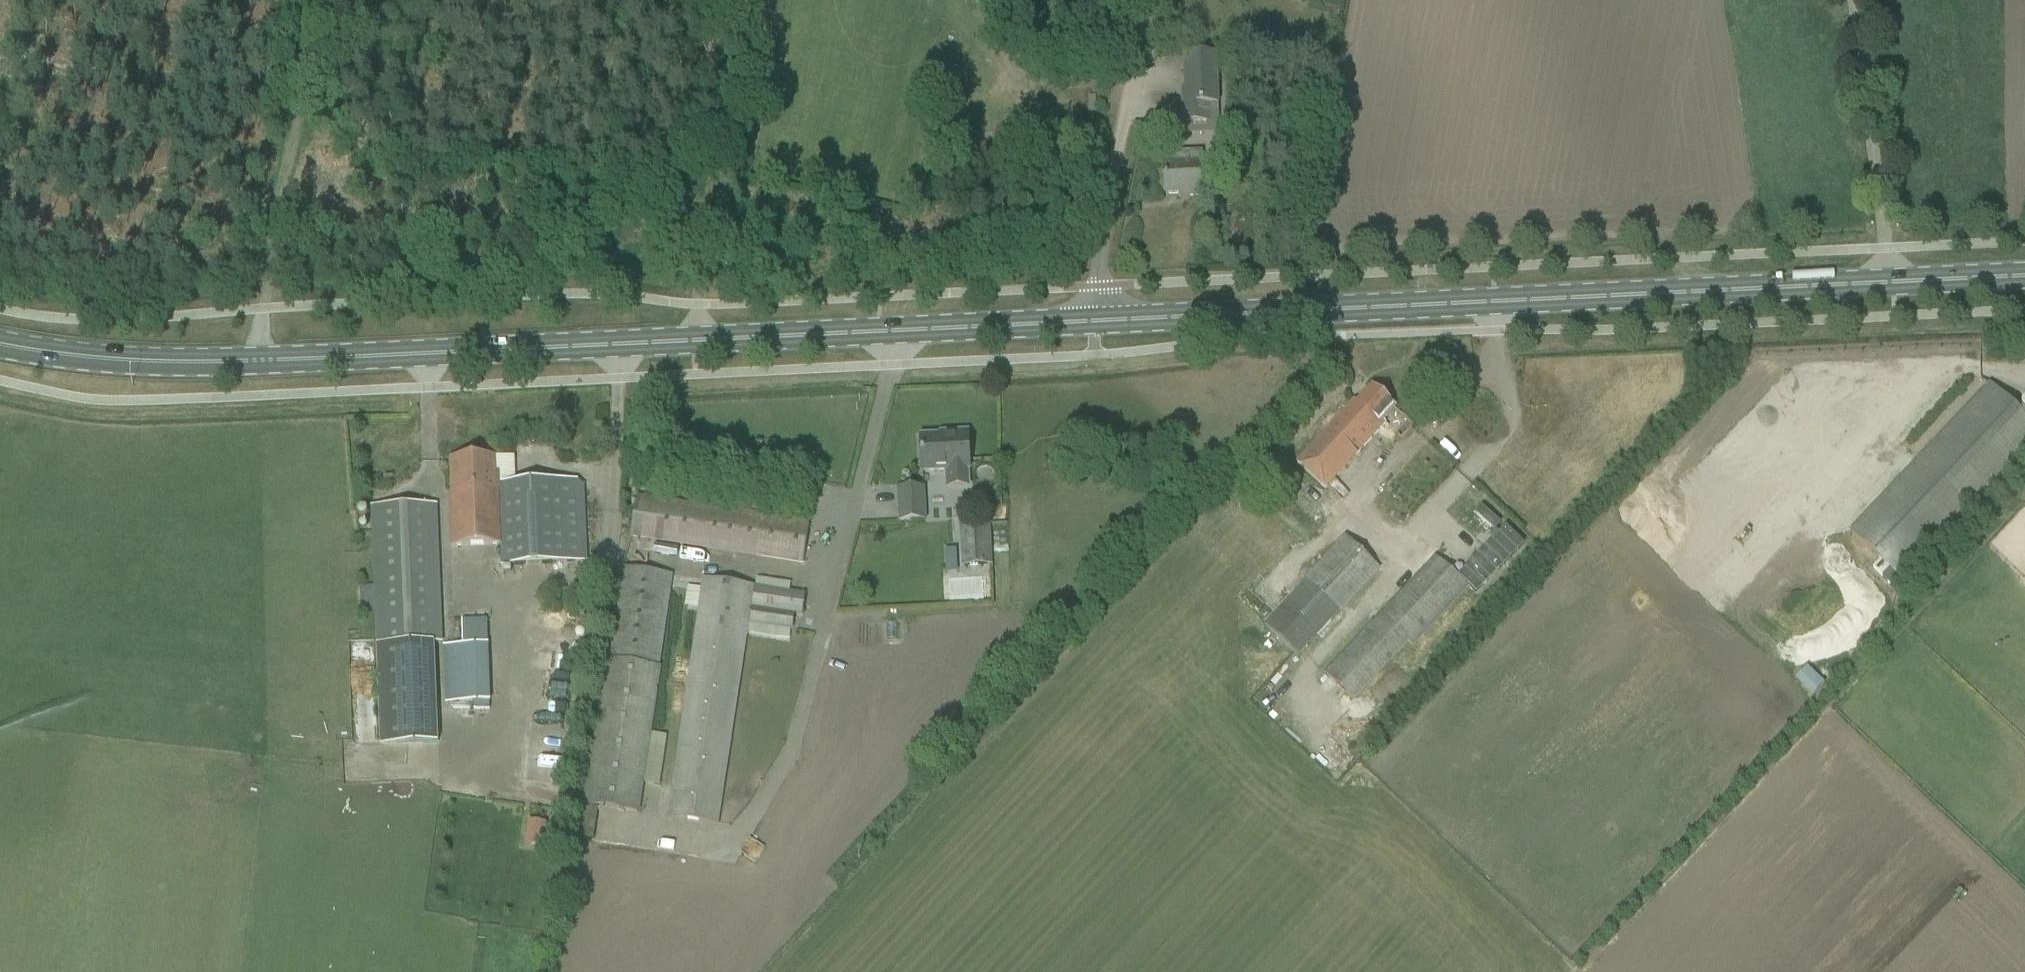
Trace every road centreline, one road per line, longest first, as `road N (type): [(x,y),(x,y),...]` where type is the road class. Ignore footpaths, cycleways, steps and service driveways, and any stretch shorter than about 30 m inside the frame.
road 1 (primary): [(2024,276),(242,362),(137,362),(0,345)]
road 2 (track): [(1095,322),(1153,0)]

